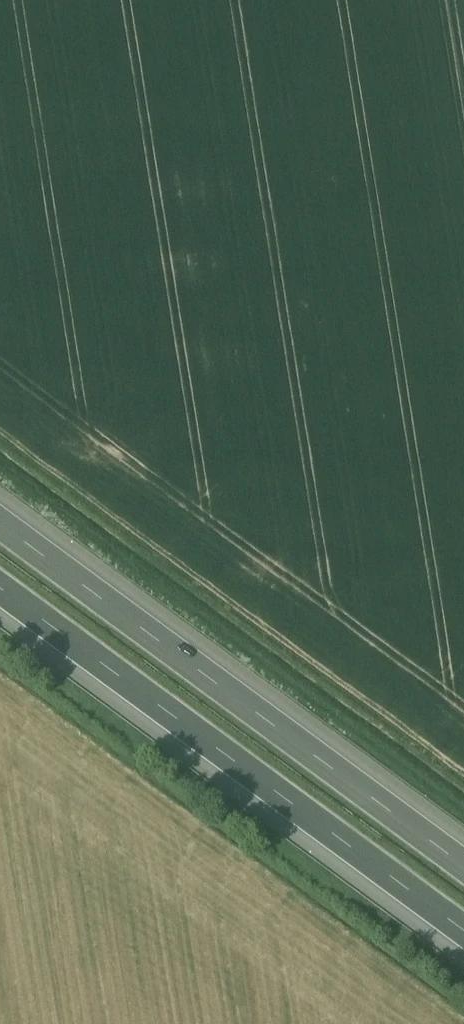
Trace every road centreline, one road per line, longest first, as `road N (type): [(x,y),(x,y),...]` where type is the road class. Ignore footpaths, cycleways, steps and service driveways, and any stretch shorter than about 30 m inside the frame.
road 1 (motorway): [(463,855),(0,510)]
road 2 (motorway): [(0,585),(463,926)]

